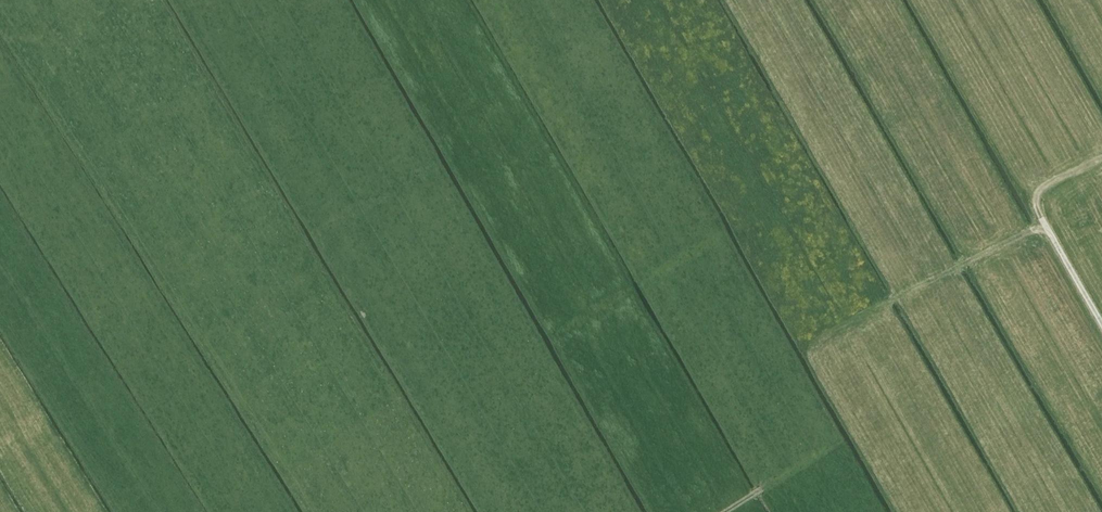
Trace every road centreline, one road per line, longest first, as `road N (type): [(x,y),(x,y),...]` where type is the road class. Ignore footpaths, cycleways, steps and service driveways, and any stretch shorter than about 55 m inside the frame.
road 1 (track): [(1101,323),(1036,209),(1046,185),(1101,155)]

